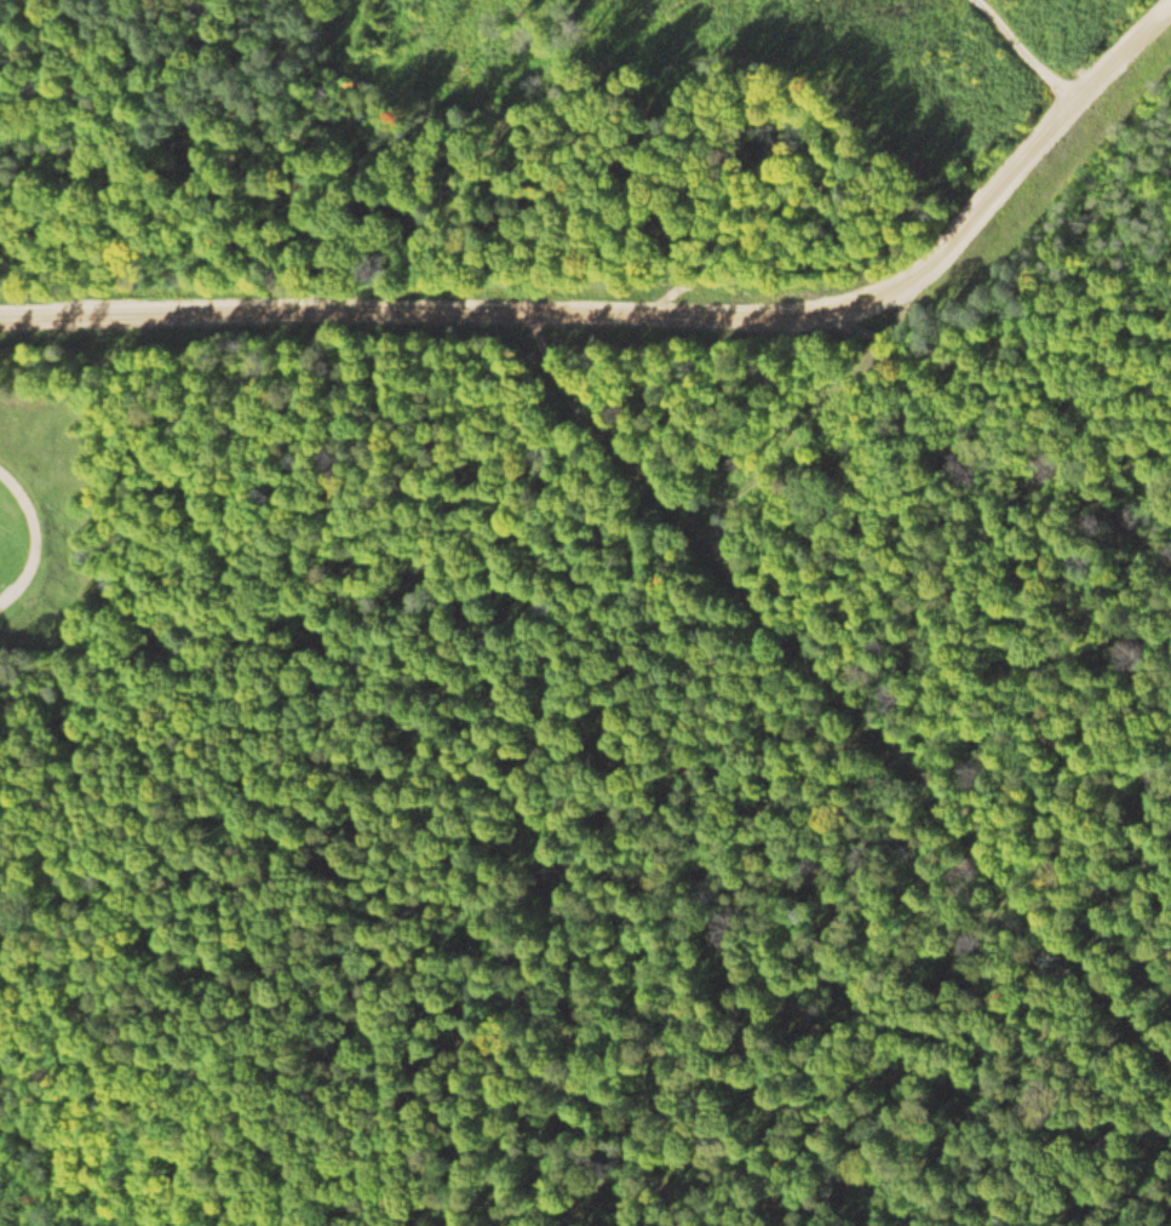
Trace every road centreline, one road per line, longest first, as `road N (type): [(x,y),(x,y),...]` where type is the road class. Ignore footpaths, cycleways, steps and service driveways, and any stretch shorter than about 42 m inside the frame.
road 1 (residential): [(0,319),(512,313),(754,319),(838,310),(926,269),(1170,1)]

